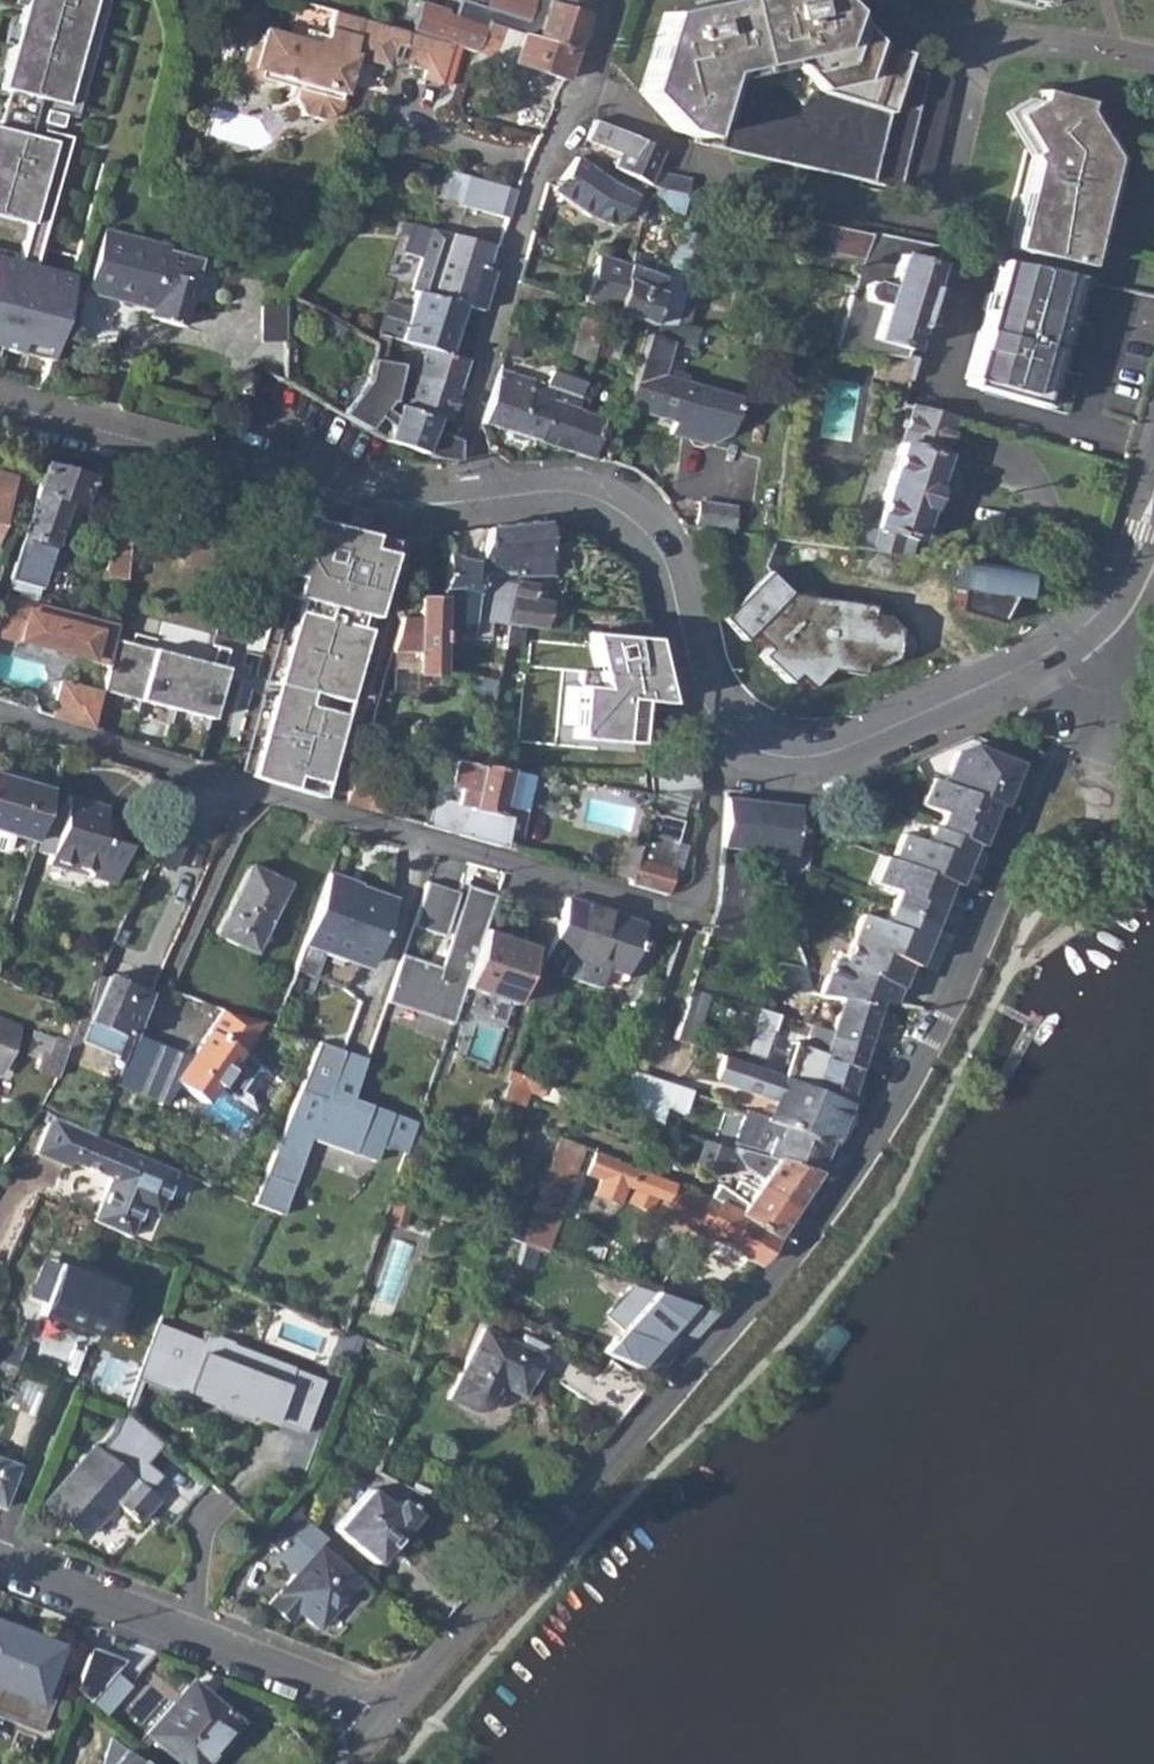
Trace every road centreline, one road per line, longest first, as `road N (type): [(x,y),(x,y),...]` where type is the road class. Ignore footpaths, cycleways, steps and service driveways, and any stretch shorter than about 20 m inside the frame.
road 1 (residential): [(1075,633),(1082,660),(1052,754),(974,955),(890,1110),(800,1246),(560,1525),(383,1715)]
road 2 (residential): [(729,734),(709,795),(702,887),(675,909),(0,712)]
road 3 (residential): [(482,499),(472,407),(495,304),(534,173),(609,0)]
road 4 (tertiary): [(482,499),(416,504),(342,497),(0,401)]
road 5 (residential): [(0,1563),(383,1715)]
road 6 (tertiary): [(729,734),(699,687),(671,577),(643,530),(580,493),(482,499)]
road 7 (tertiary): [(1075,633),(1004,675),(828,753),(782,756),(729,734)]
road 8 (tertiary): [(1153,492),(1117,586),(1075,633)]

